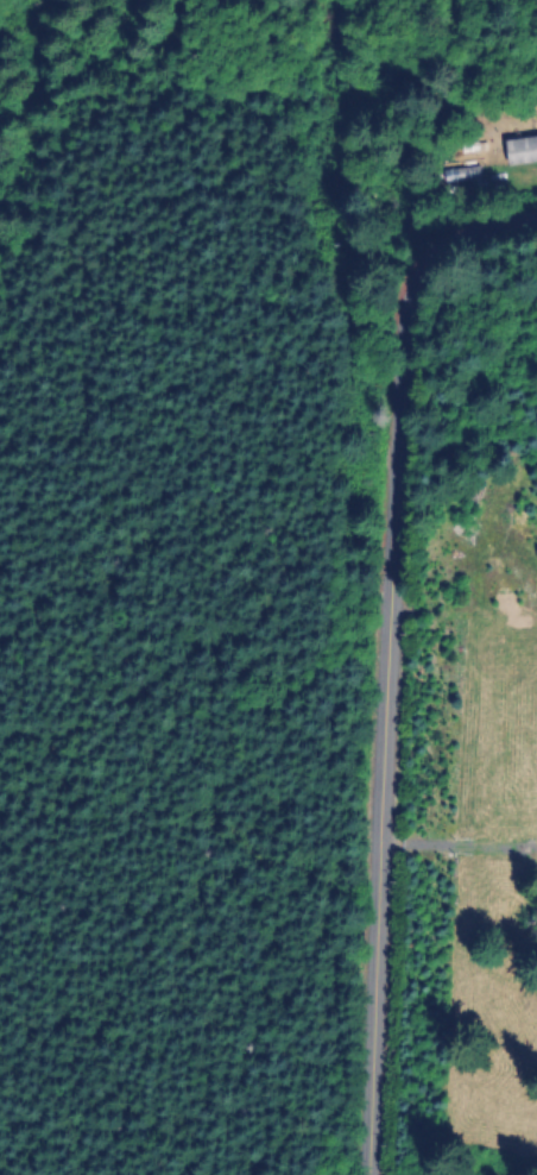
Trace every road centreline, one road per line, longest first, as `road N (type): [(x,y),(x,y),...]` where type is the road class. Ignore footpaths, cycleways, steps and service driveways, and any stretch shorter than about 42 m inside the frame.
road 1 (residential): [(367,1174),(400,313),(411,270),(436,247),(536,216)]

